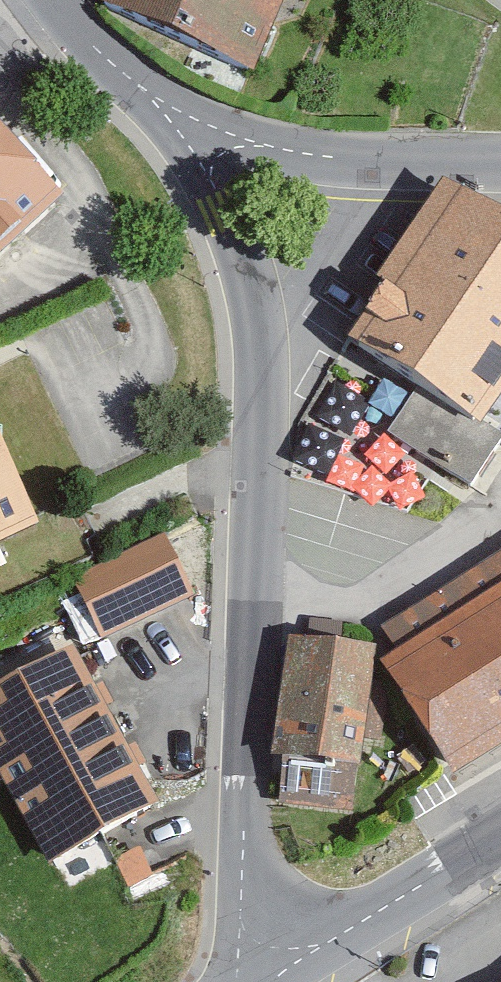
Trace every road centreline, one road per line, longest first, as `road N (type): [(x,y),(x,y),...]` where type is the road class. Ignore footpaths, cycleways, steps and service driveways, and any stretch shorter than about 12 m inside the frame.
road 1 (residential): [(193,126),(256,301),(240,981)]
road 2 (residential): [(500,163),(335,157),(193,126)]
road 3 (tertiary): [(500,833),(256,981)]
road 4 (tertiary): [(193,126),(80,40),(50,0)]

